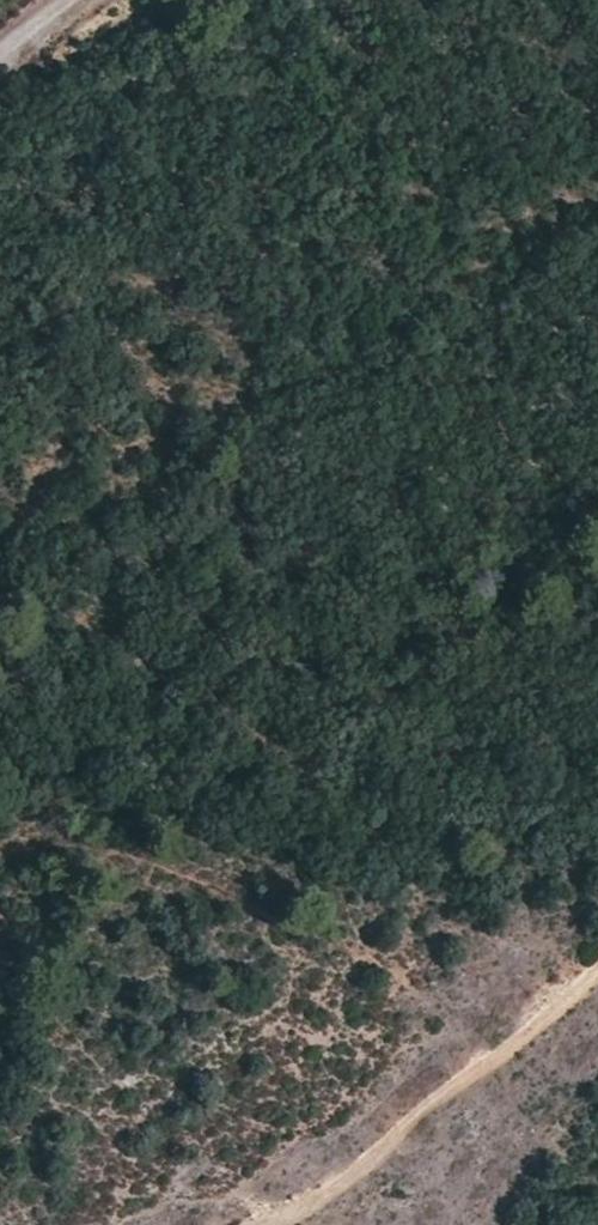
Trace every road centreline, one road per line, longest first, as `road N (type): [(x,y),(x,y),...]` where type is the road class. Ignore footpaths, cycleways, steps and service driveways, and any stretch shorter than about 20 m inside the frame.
road 1 (track): [(263,1224),(302,1214),(430,1097),(534,1026),(597,966)]

